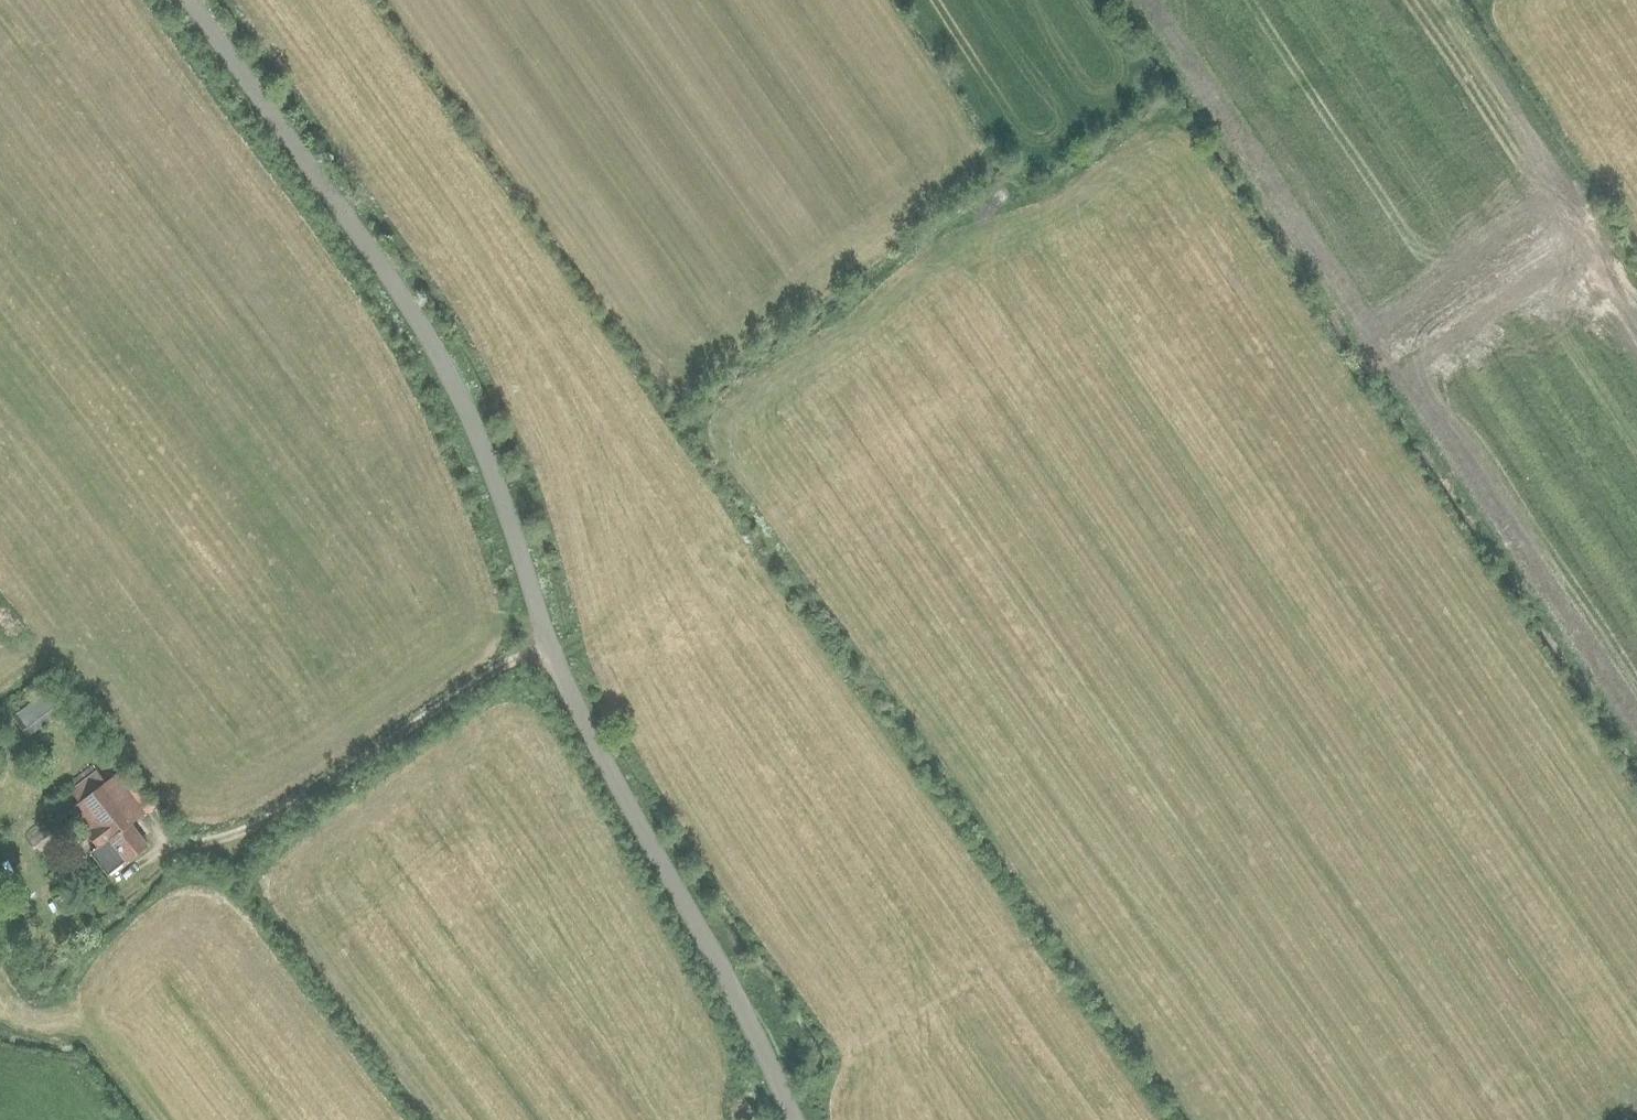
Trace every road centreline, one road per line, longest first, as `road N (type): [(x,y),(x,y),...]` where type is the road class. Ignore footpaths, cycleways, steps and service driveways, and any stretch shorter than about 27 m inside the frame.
road 1 (tertiary): [(792,1119),(714,951),(547,645),(490,460),(454,382),(188,0)]

